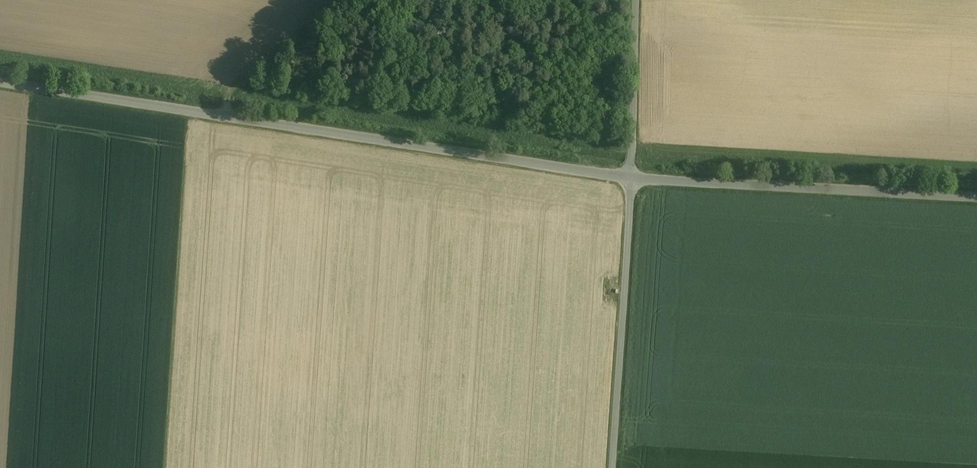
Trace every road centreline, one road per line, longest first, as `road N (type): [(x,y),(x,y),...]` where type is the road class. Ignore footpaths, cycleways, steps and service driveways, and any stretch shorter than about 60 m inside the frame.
road 1 (unclassified): [(0,83),(632,178)]
road 2 (unclassified): [(632,178),(976,197)]
road 3 (unclassified): [(632,178),(611,467)]
road 4 (unclassified): [(636,0),(632,178)]
road 5 (track): [(215,116),(247,71),(343,0)]

